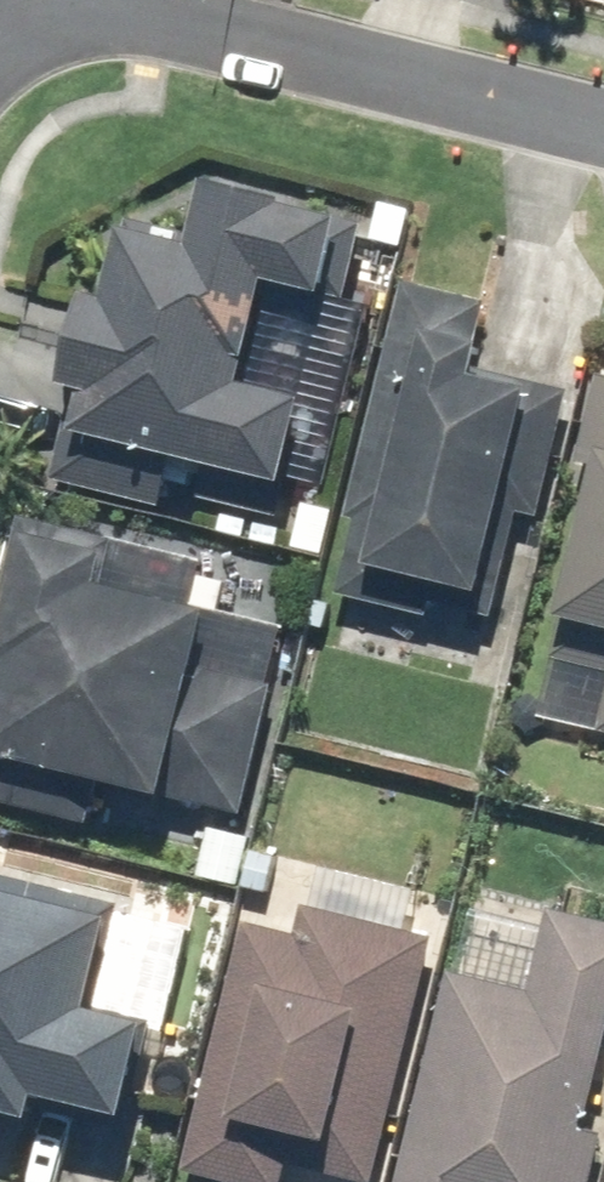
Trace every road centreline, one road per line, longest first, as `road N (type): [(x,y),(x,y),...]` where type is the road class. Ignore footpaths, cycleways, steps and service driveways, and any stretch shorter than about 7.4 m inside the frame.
road 1 (residential): [(97,0),(603,131)]

